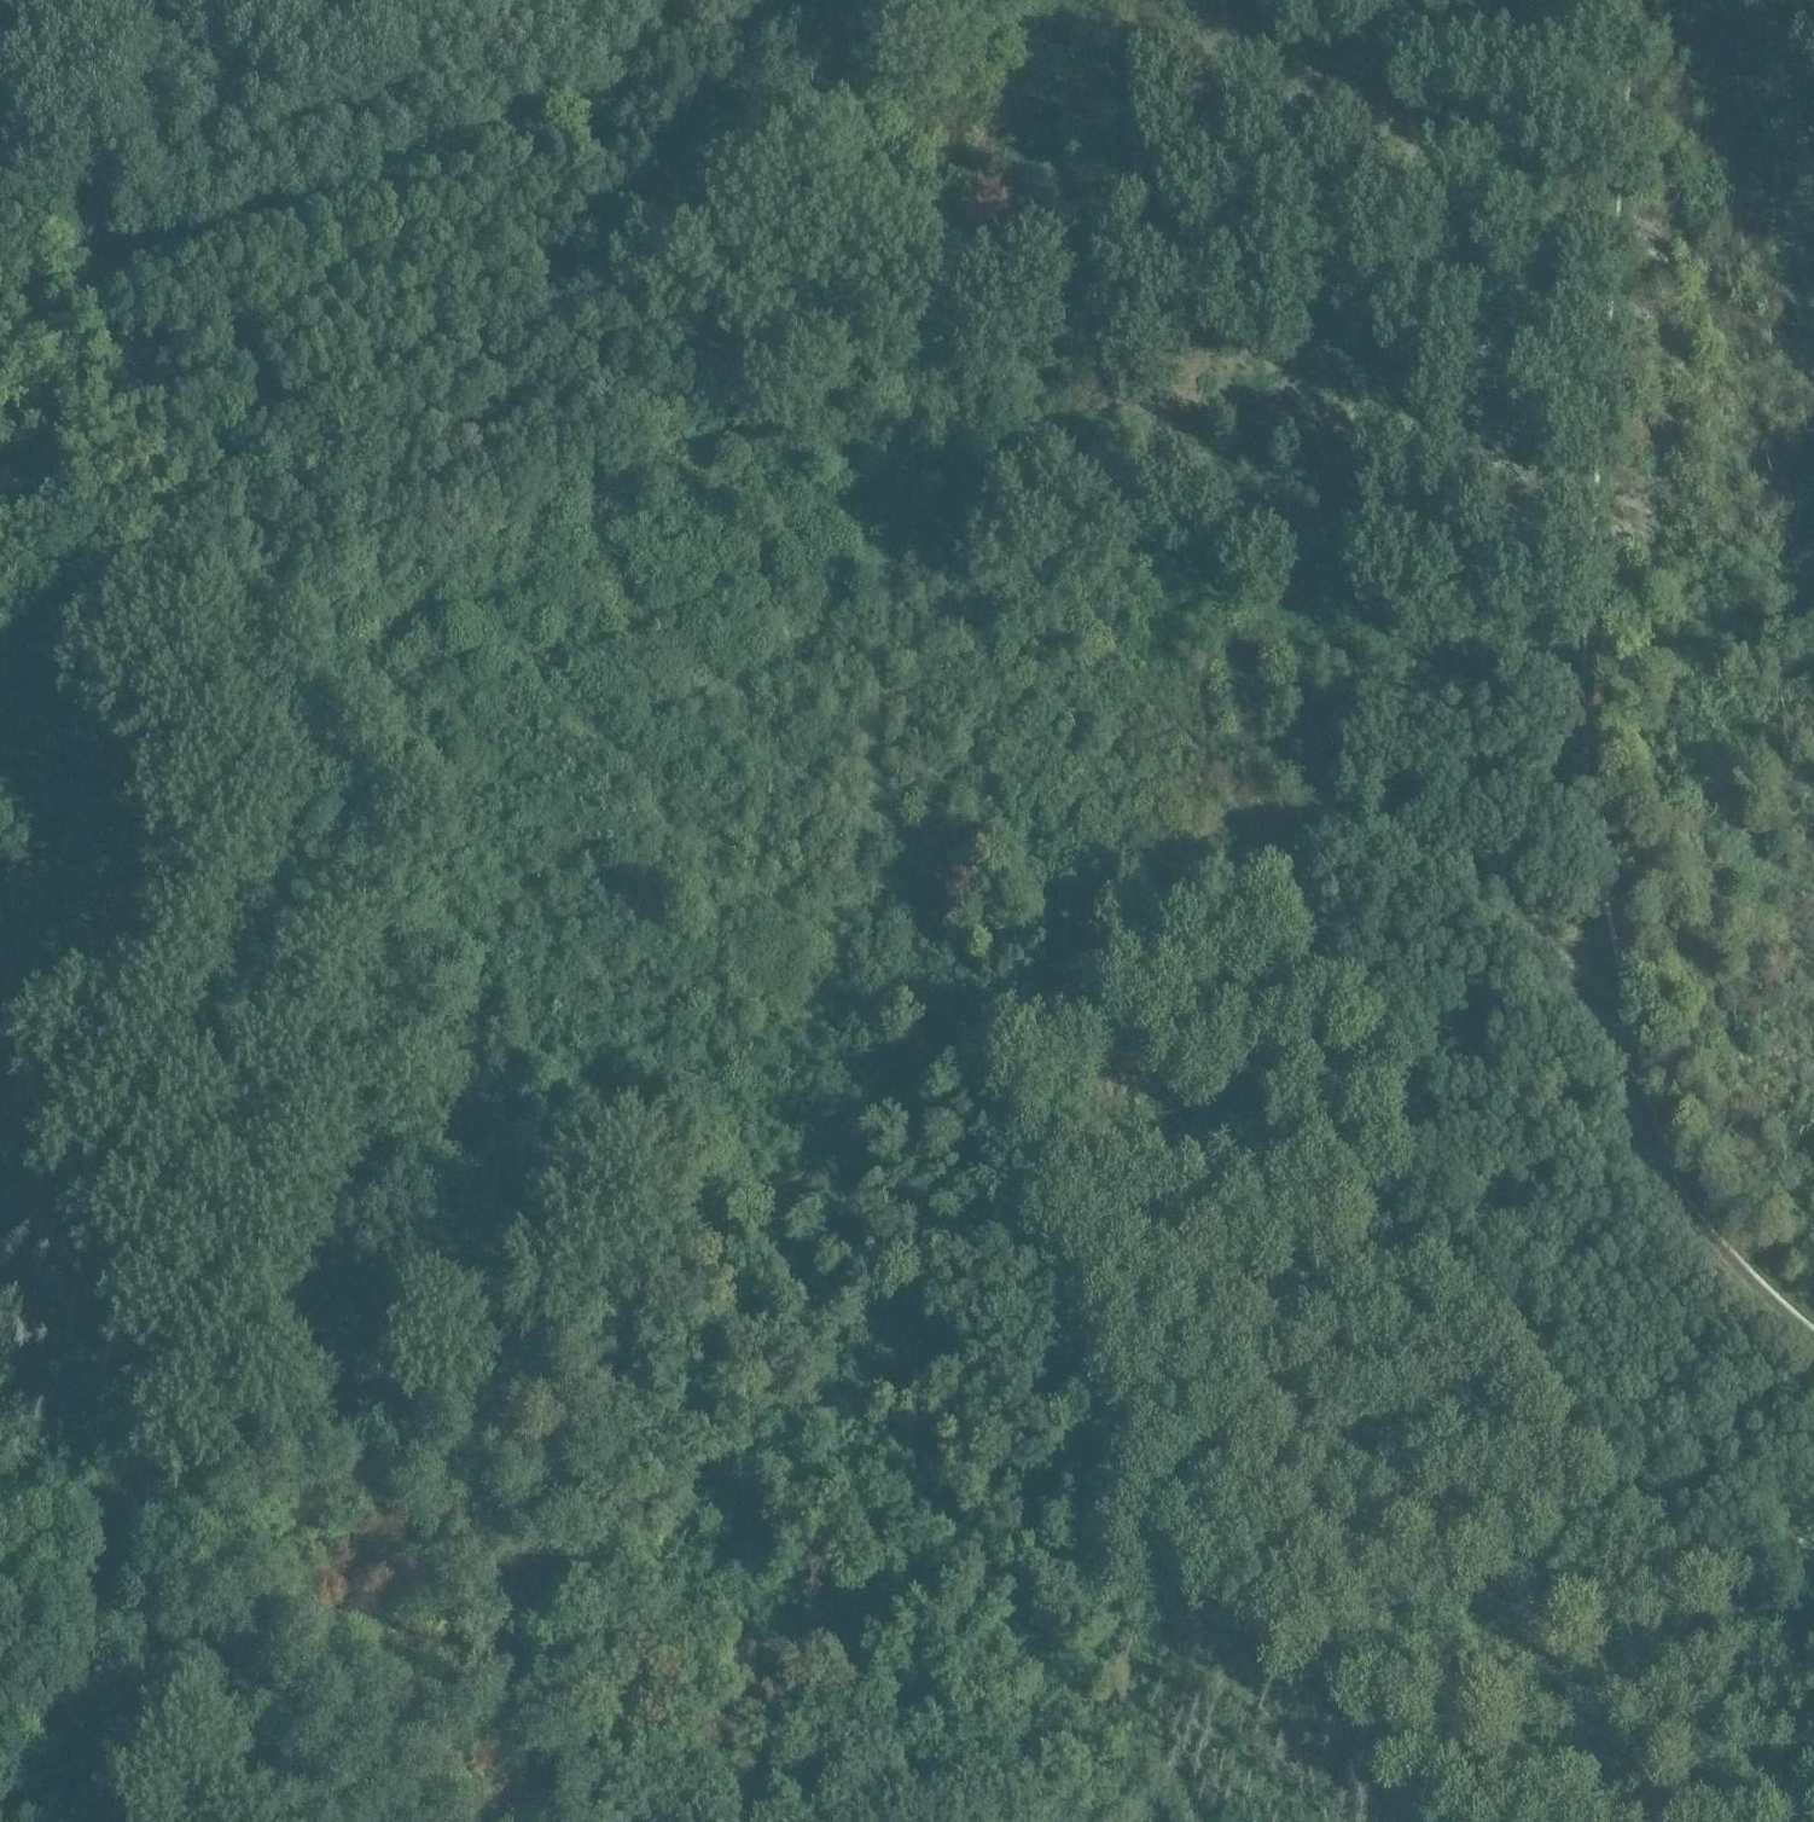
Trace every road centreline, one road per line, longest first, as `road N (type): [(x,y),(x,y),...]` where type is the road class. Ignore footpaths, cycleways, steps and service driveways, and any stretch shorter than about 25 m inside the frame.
road 1 (track): [(0,1498),(102,1504),(167,1491),(366,1410),(682,1261),(1297,829),(1385,824),(1439,850),(1558,966),(1594,1019),(1645,1141)]
road 2 (track): [(1645,1141),(1669,1193),(1728,1265),(1813,1344)]

